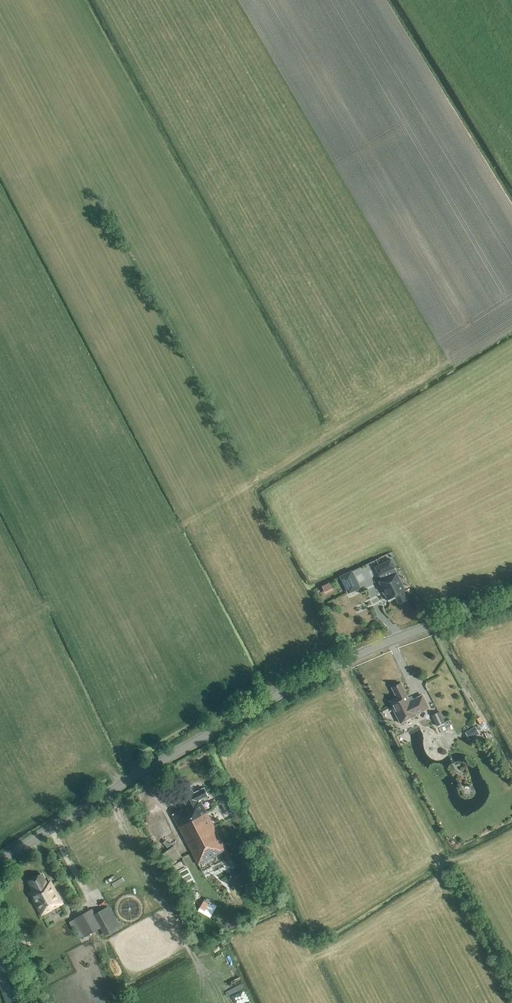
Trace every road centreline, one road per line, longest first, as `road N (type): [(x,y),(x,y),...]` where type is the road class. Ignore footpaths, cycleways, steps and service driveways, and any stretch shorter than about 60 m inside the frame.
road 1 (tertiary): [(0,862),(338,664),(511,601)]

